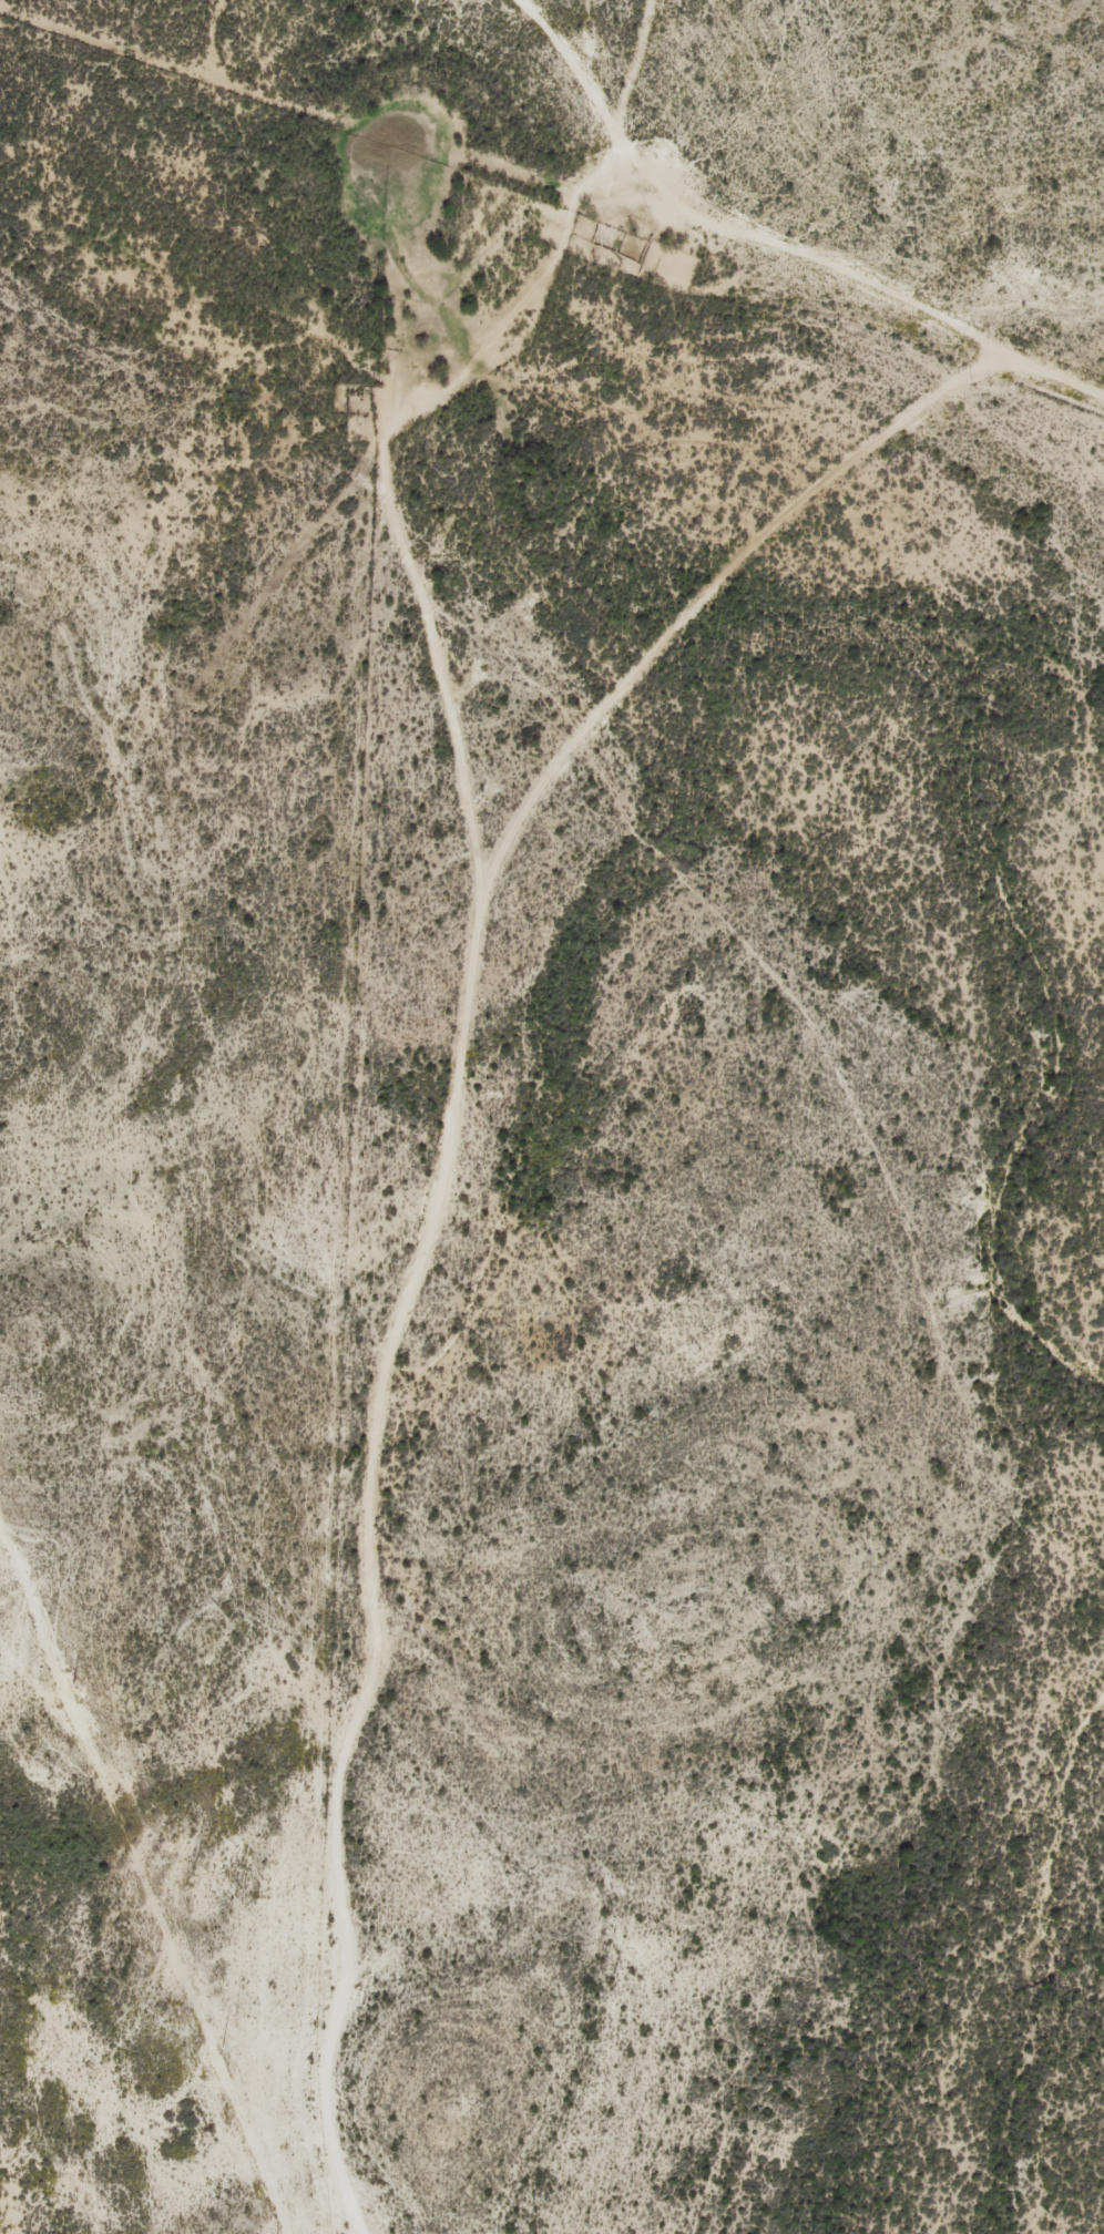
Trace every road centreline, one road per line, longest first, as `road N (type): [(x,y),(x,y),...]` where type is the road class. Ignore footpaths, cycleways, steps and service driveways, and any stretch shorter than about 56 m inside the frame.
road 1 (track): [(364,2233),(335,2101),(350,1888),(344,1786),(381,1656),(390,1366),(462,1133),(467,1010),(482,921),(482,844),(460,714),(395,482),(403,434),(488,363),(548,297),(587,197),(634,141)]
road 2 (track): [(531,0),(663,181),(760,235),(859,274),(1103,394)]

